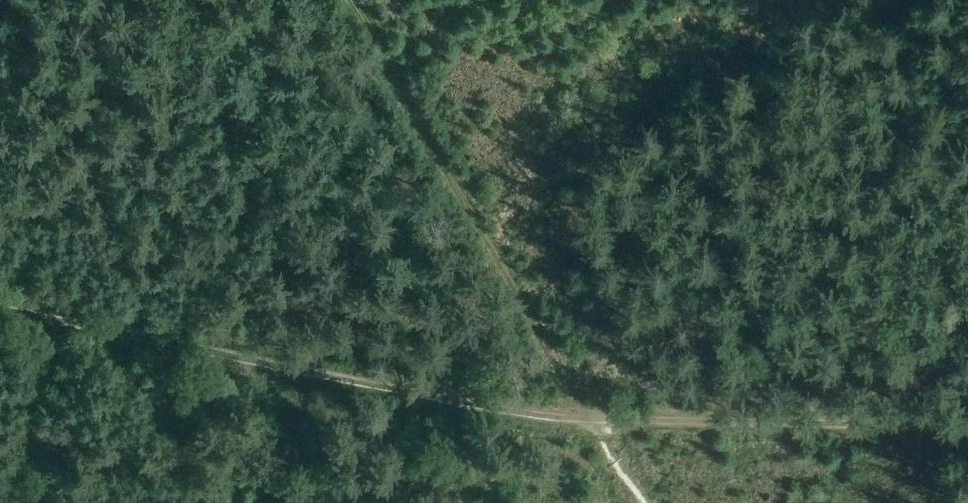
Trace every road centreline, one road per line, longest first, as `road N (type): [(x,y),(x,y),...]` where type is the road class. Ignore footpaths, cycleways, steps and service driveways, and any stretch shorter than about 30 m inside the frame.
road 1 (track): [(348,0),(592,425),(967,426)]
road 2 (track): [(638,502),(592,425),(0,308)]

